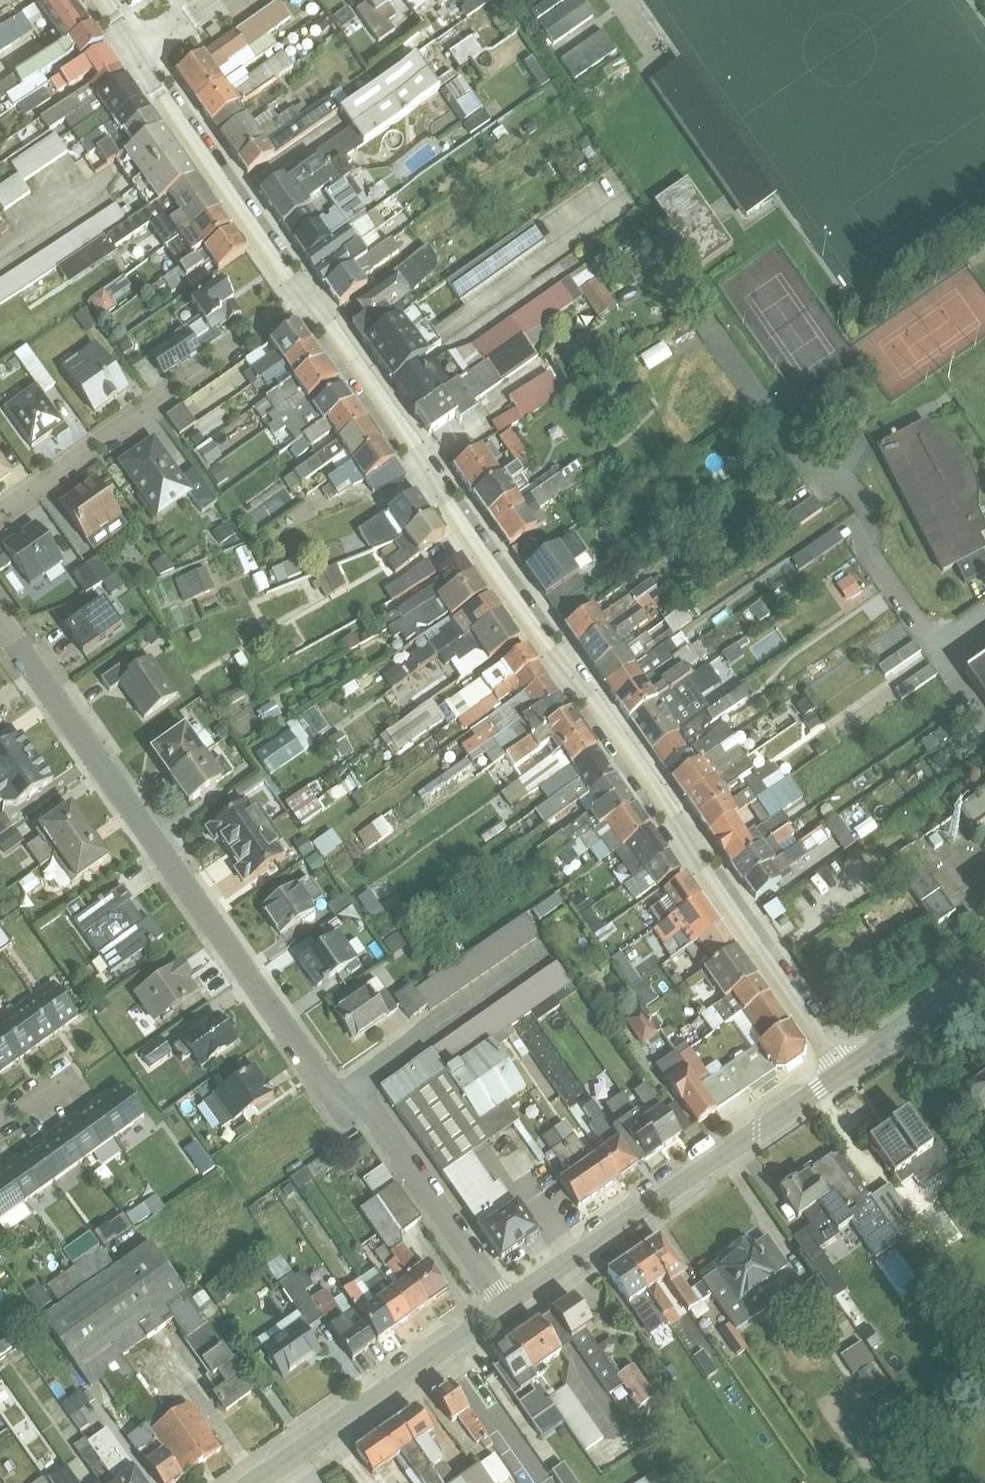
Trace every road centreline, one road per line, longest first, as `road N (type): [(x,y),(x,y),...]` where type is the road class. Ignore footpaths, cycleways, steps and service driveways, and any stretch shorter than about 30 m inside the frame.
road 1 (residential): [(850,1070),(819,1040),(675,819),(551,654),(136,51)]
road 2 (residential): [(507,1304),(374,1110),(337,1098),(0,618)]
road 3 (unclassified): [(704,322),(807,467),(849,488),(866,509),(867,552),(937,647)]
road 4 (residential): [(0,515),(294,305)]
road 5 (tertiary): [(248,1482),(507,1304)]
road 6 (tertiary): [(507,1304),(757,1132)]
road 7 (tertiary): [(984,976),(850,1070)]

